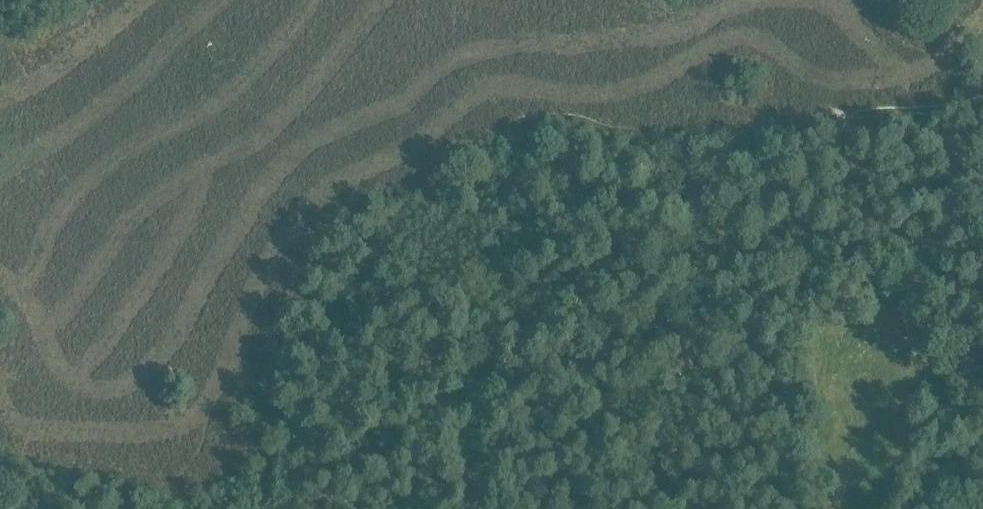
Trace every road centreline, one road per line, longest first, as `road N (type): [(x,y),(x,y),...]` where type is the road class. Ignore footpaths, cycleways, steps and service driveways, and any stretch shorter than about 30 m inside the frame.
road 1 (track): [(853,119),(841,145),(863,278),(861,329)]
road 2 (track): [(982,96),(853,119)]

